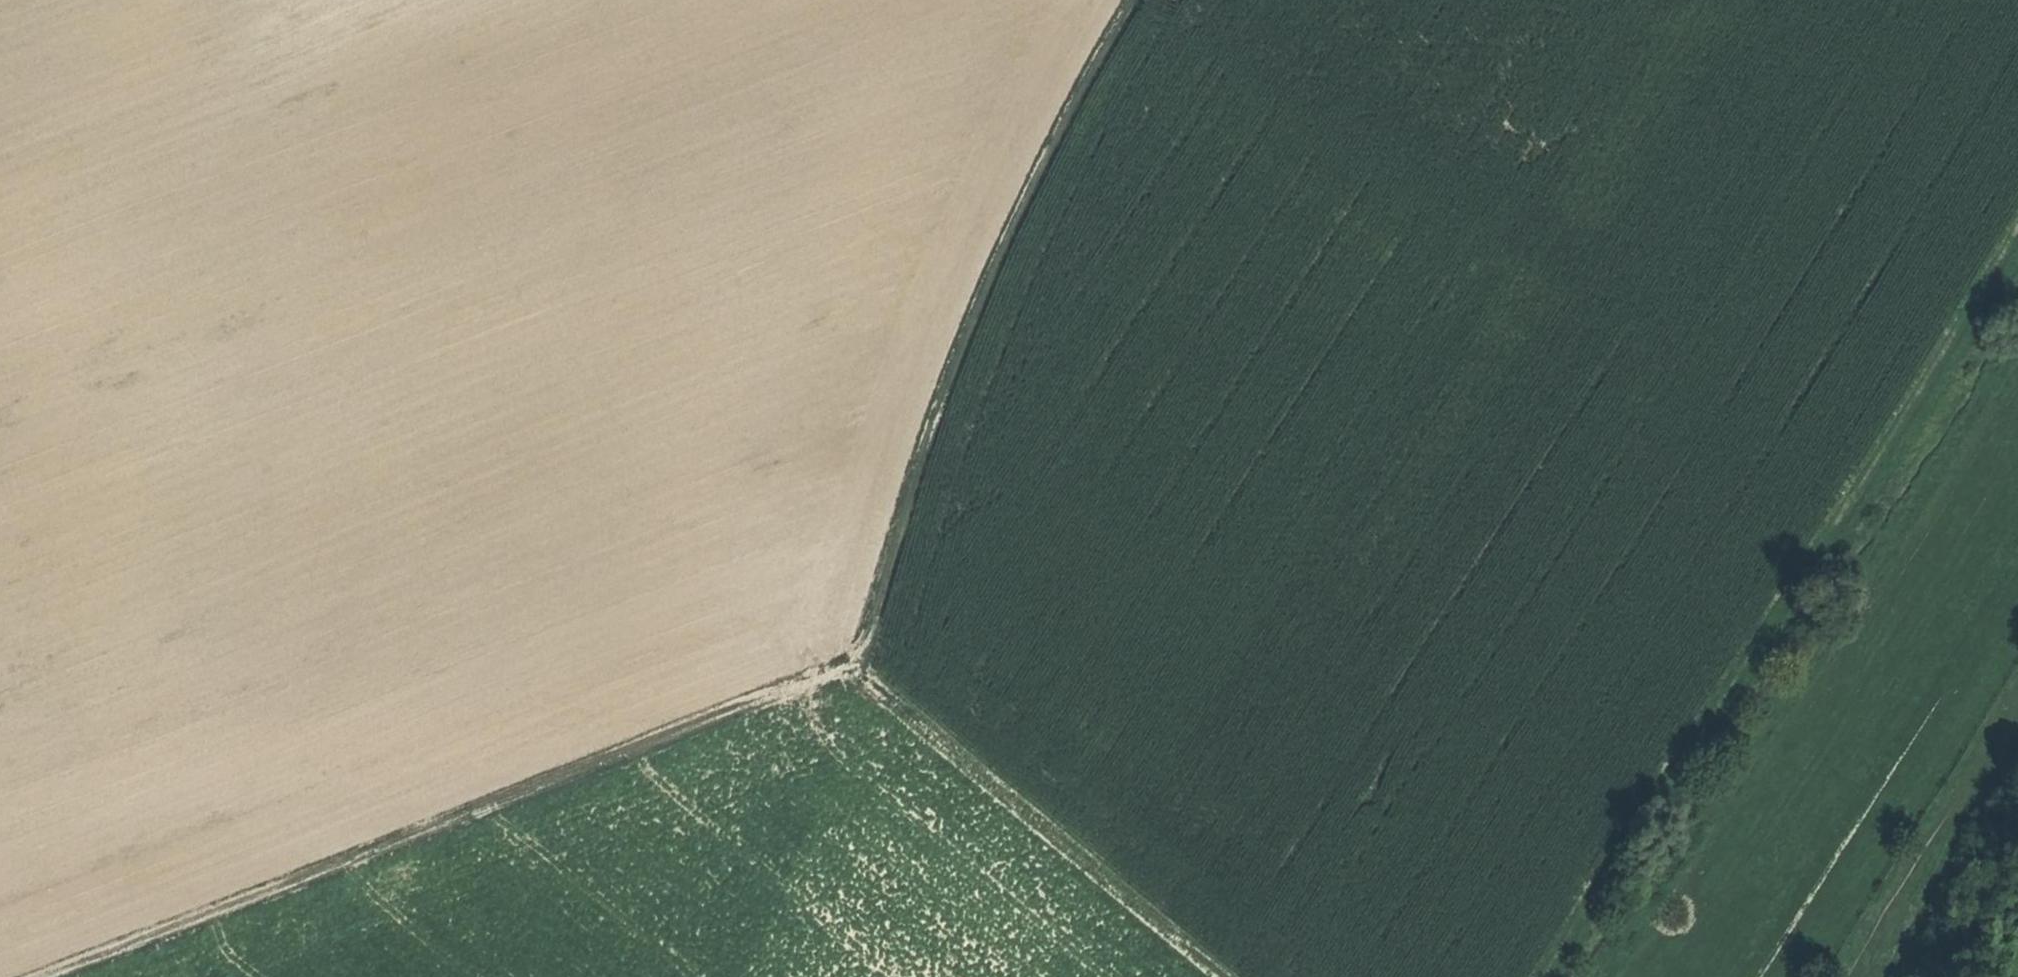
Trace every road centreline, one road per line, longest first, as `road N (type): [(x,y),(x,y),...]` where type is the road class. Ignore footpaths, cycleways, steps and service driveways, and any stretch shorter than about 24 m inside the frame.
road 1 (track): [(2017,236),(1548,976)]
road 2 (track): [(45,976),(849,666)]
road 3 (track): [(1129,0),(1008,207),(865,637),(849,666)]
road 4 (track): [(1224,976),(849,666)]

